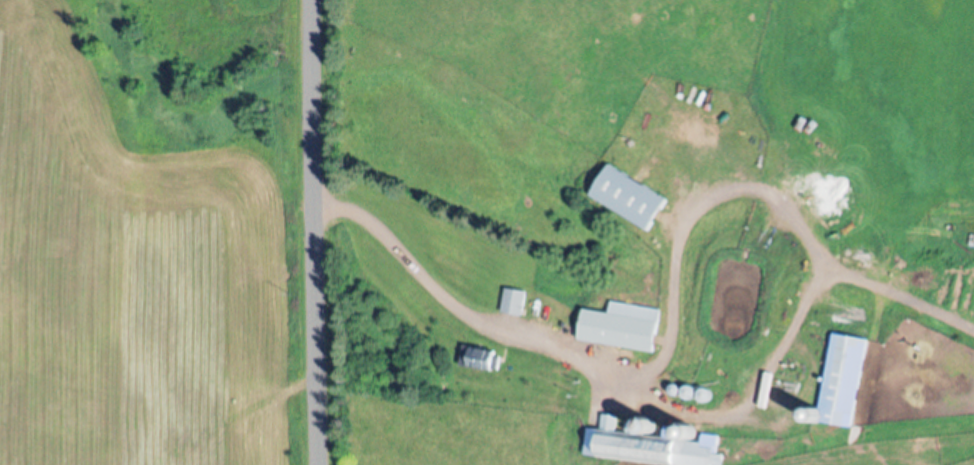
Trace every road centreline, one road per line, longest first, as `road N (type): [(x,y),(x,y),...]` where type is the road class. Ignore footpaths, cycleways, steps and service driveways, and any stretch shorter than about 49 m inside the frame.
road 1 (tertiary): [(320,464),(314,0)]

